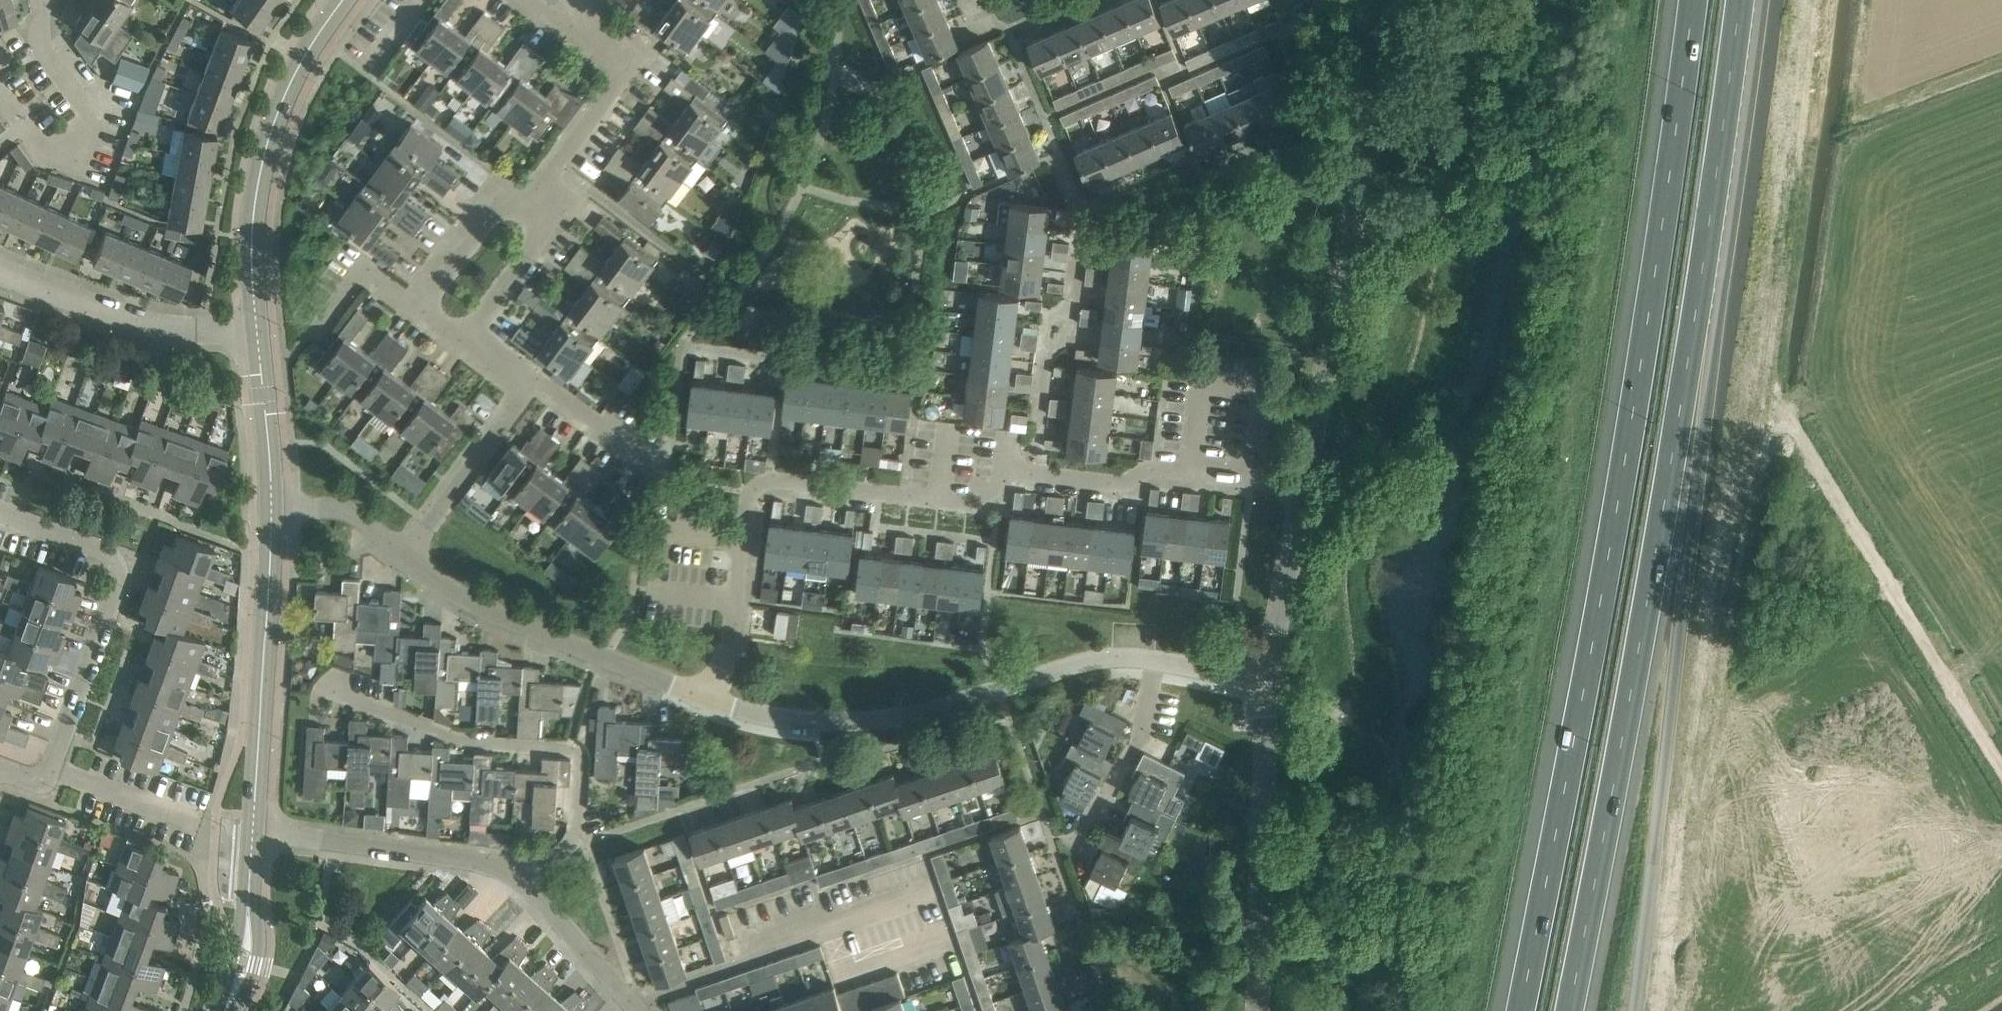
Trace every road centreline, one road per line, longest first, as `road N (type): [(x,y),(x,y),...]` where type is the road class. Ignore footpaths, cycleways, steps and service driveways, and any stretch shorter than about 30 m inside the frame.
road 1 (motorway): [(1574,1010),(1650,610),(1744,0)]
road 2 (motorway): [(1685,0),(1599,592),(1521,1010)]
road 3 (residential): [(971,0),(982,25),(1009,34),(1084,212),(1068,334),(1050,351),(1037,473)]
road 4 (residential): [(706,696),(730,641),(755,487),(777,481),(966,503),(1037,473)]
road 5 (unclassified): [(1307,487),(1397,0)]
road 6 (unclassified): [(706,696),(800,720),(880,719),(1085,662),(1154,660)]
road 7 (unclassified): [(2001,770),(1778,407)]
road 8 (residential): [(328,687),(471,740),(572,747),(582,760),(575,837),(524,882)]
road 9 (tertiary): [(257,329),(252,230),(272,129),(297,70),(342,0)]
road 10 (residential): [(51,767),(118,584),(116,561),(0,513)]
road 11 (residential): [(706,696),(482,607),(406,555)]
road 12 (unclassified): [(1260,1010),(1268,680)]
road 13 (tertiary): [(254,821),(272,507)]
road 14 (residential): [(524,882),(487,864),(271,833),(254,821)]
road 15 (residential): [(1037,473),(1116,484),(1147,468),(1307,487)]
road 16 (unclassified): [(257,329),(149,324),(0,268)]
road 17 (residential): [(530,204),(621,78),(620,56),(578,24)]
road 18 (residential): [(406,555),(528,383)]
road 19 (residential): [(1072,842),(1093,824),(1140,740),(1154,660)]
road 20 (unclassified): [(1268,680),(1307,487)]
road 21 (tertiary): [(272,507),(257,329)]
road 22 (residential): [(201,823),(51,767)]
road 23 (residential): [(469,335),(532,248),(543,223),(530,204)]
road 24 (residential): [(423,308),(487,220),(509,203),(530,204)]
road 25 (residential): [(528,383),(547,385),(655,463)]
road 26 (residential): [(624,993),(524,882)]
road 27 (residential): [(406,555),(350,512),(272,507)]
road 28 (residential): [(316,338),(360,278),(380,276),(423,308)]

